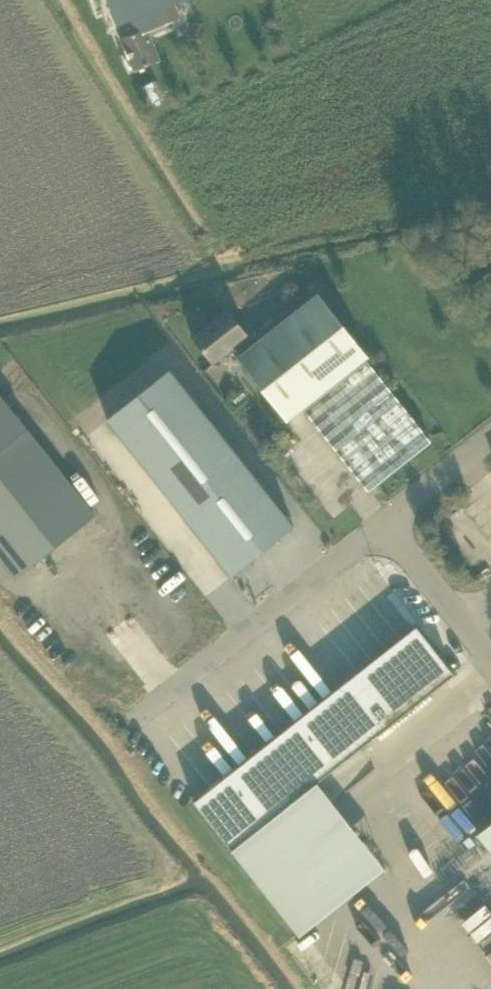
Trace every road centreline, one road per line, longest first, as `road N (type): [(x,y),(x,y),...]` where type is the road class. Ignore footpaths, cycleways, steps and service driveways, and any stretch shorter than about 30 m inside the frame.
road 1 (unclassified): [(383,529),(133,725)]
road 2 (unclassified): [(490,665),(383,529)]
road 3 (unclassified): [(383,529),(490,444)]

